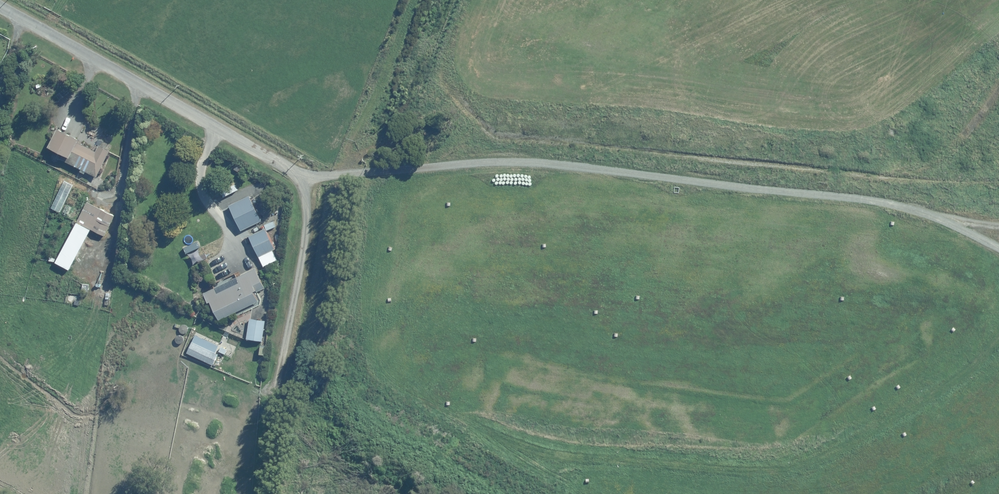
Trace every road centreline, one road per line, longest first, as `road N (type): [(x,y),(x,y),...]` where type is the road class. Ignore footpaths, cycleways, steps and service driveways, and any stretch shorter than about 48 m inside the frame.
road 1 (track): [(951,184),(751,143),(650,132),(420,133),(339,171),(410,0)]
road 2 (track): [(305,179),(495,161),(565,165),(903,205),(998,249)]
road 3 (unclassified): [(0,5),(305,179)]
road 4 (track): [(305,179),(303,269),(279,380),(263,405),(258,493)]
road 5 (track): [(900,174),(955,146),(998,94)]

